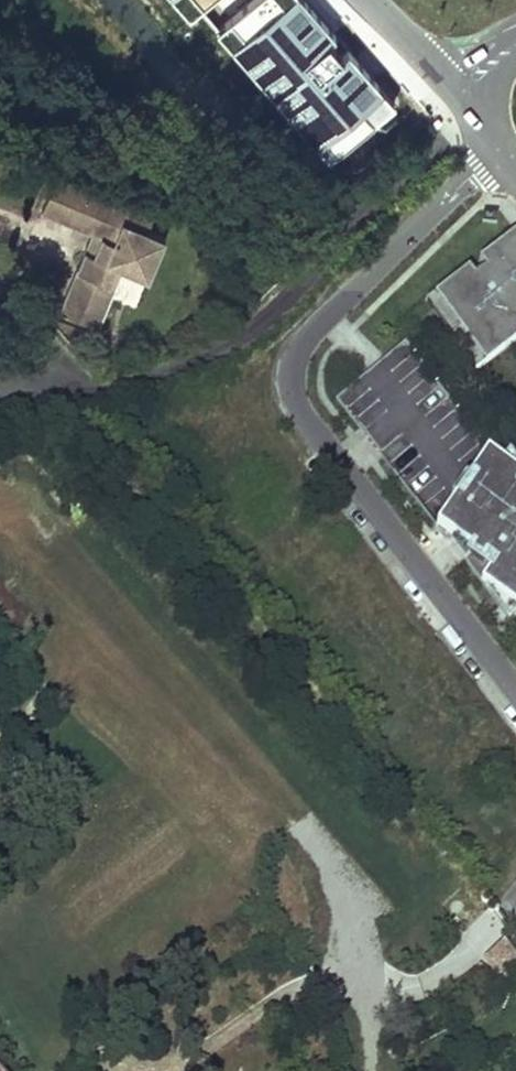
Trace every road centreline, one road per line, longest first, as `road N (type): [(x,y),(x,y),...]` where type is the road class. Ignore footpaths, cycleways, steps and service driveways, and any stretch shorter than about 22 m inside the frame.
road 1 (residential): [(502,154),(328,313),(294,351),(291,385),(310,427),(515,689)]
road 2 (residential): [(458,91),(370,0)]

